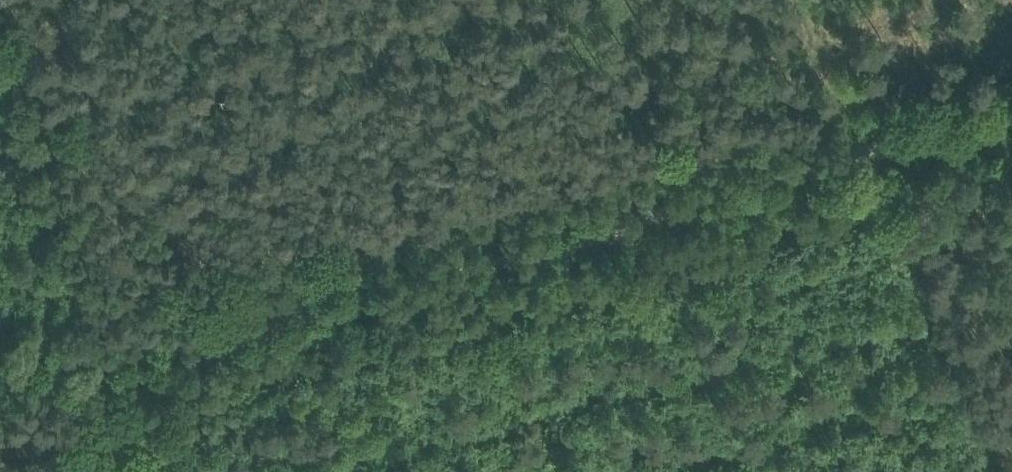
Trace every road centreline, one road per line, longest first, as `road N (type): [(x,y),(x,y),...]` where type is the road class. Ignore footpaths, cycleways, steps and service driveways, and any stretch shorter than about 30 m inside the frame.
road 1 (track): [(1011,125),(111,338),(0,336)]

